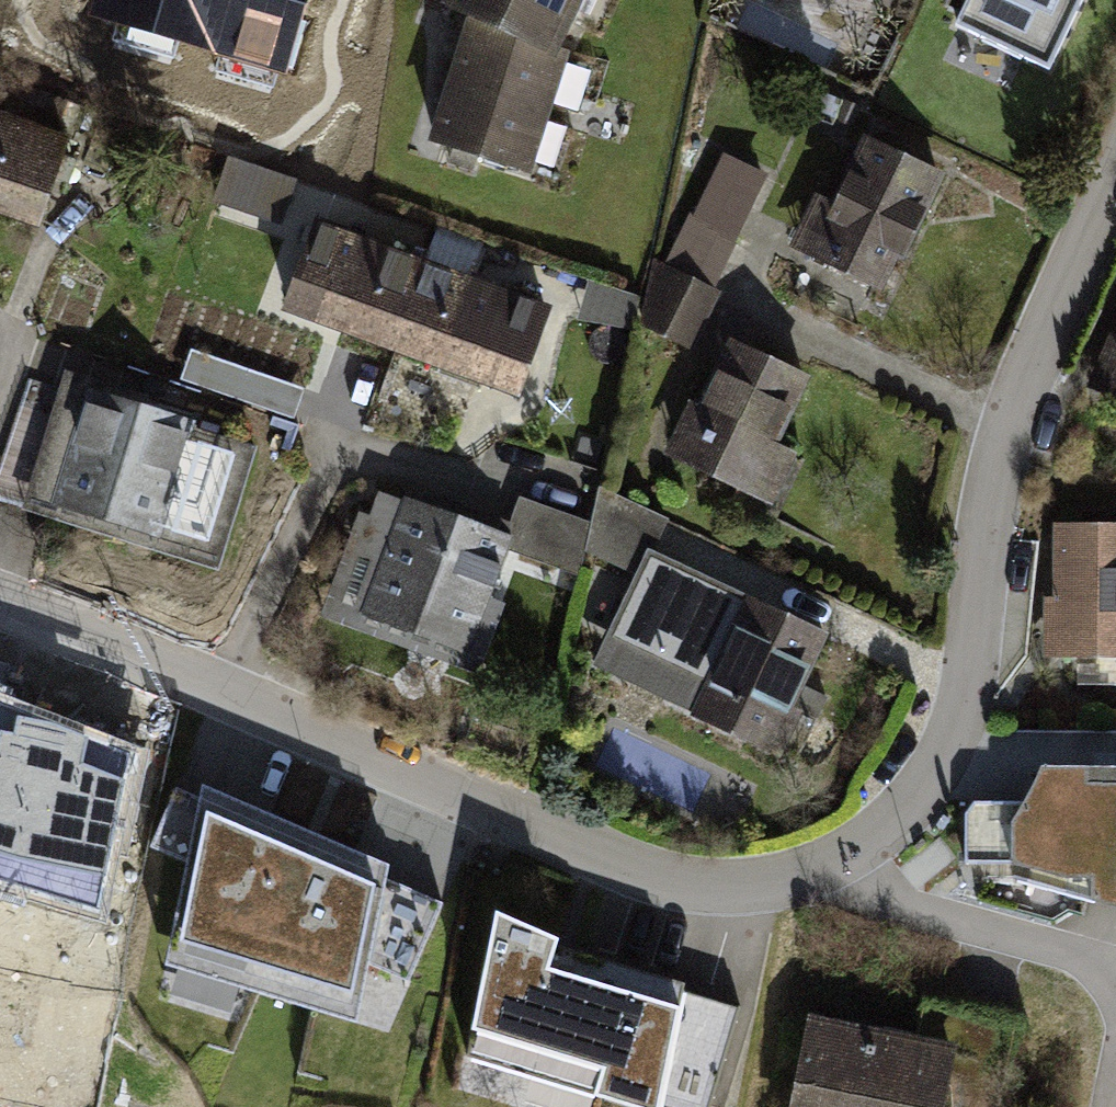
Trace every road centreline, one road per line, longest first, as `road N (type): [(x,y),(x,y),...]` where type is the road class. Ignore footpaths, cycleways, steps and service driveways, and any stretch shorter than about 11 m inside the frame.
road 1 (residential): [(1115,173),(1020,388),(988,530),(963,716),(924,786),(874,840),(802,880),(737,890),(663,879),(0,607)]

